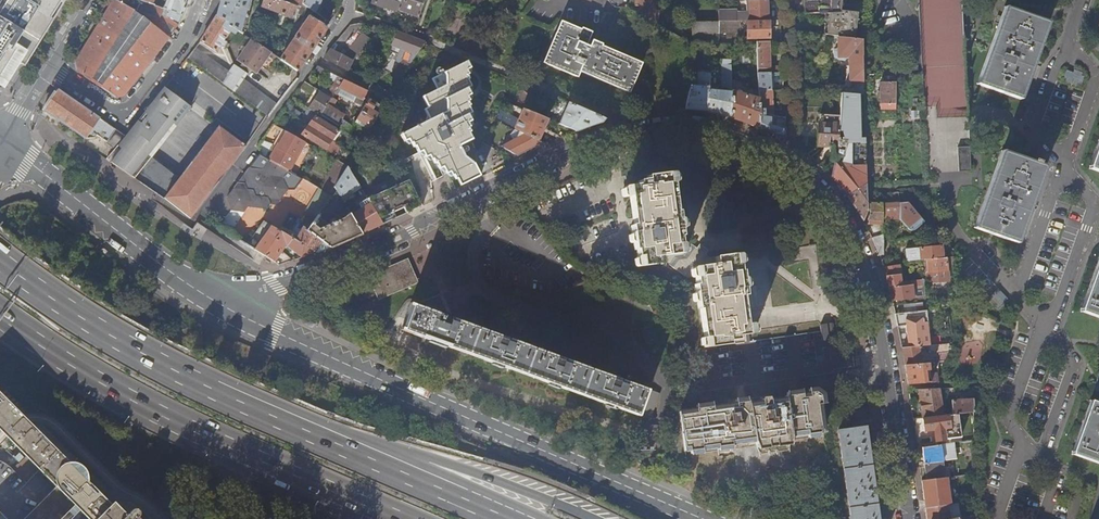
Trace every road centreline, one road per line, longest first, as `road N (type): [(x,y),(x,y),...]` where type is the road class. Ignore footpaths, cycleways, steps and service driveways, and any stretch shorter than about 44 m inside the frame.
road 1 (residential): [(225,308),(627,139),(699,132),(731,138),(783,160),(854,236),(887,356),(910,518)]
road 2 (residential): [(225,308),(706,518)]
road 3 (trunk): [(335,443),(88,322),(0,262)]
road 4 (trunk): [(0,317),(69,365),(314,483)]
road 5 (residential): [(2,138),(225,308)]
road 6 (trunk): [(591,518),(545,498),(335,443)]
road 7 (residential): [(46,66),(128,110),(190,28),(201,0)]
road 8 (trunk): [(510,518),(335,443)]
road 9 (residential): [(349,14),(240,167)]
road 10 (residential): [(787,0),(791,135)]

